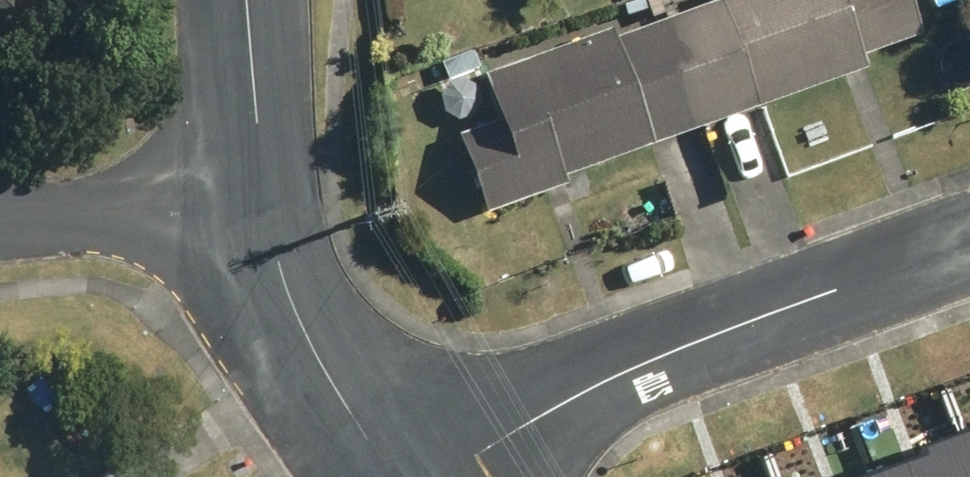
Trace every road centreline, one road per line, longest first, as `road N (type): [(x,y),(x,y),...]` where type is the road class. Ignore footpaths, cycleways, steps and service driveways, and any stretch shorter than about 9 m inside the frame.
road 1 (residential): [(969,244),(619,377),(546,411),(445,476)]
road 2 (tertiary): [(260,192),(307,334),(389,476)]
road 3 (residential): [(0,215),(260,192)]
road 4 (tertiary): [(243,0),(260,192)]

